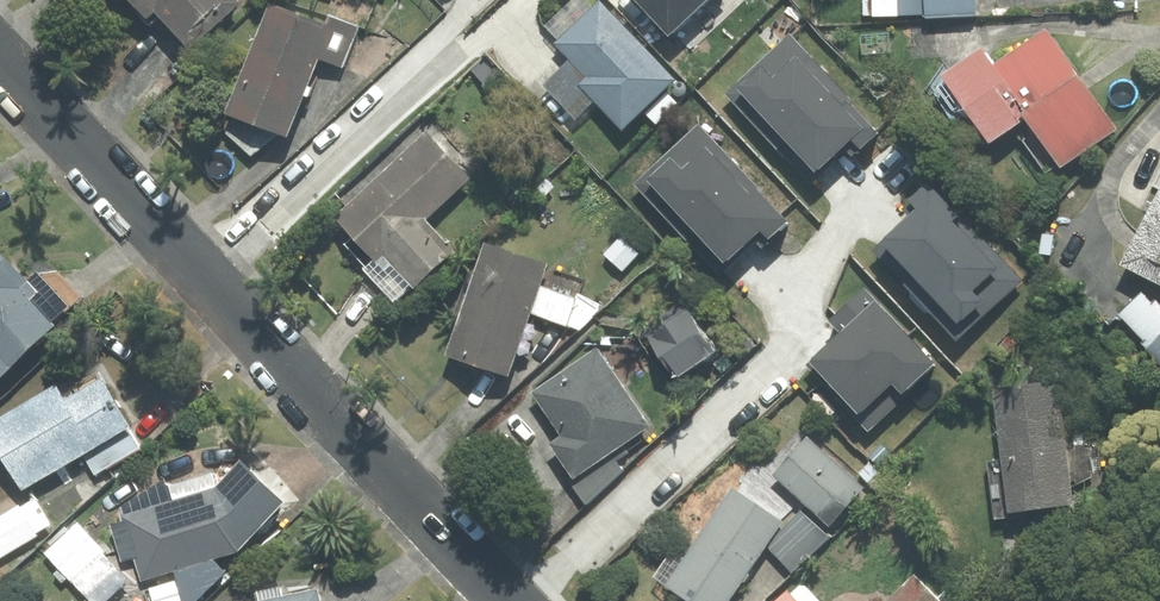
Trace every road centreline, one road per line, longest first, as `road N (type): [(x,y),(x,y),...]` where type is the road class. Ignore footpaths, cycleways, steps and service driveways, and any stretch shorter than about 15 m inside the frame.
road 1 (residential): [(509,600),(0,54)]

